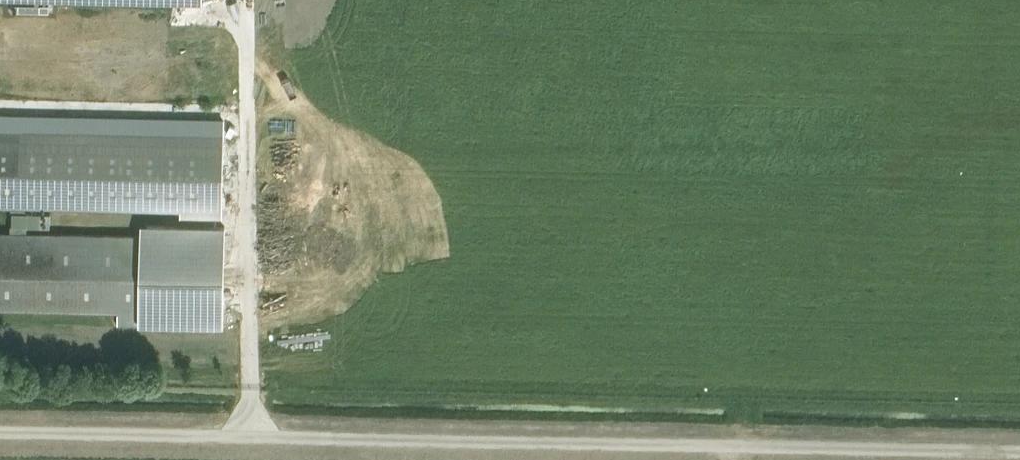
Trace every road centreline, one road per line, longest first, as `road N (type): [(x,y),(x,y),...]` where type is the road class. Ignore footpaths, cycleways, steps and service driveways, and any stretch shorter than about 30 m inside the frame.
road 1 (unclassified): [(0,434),(1019,454)]

